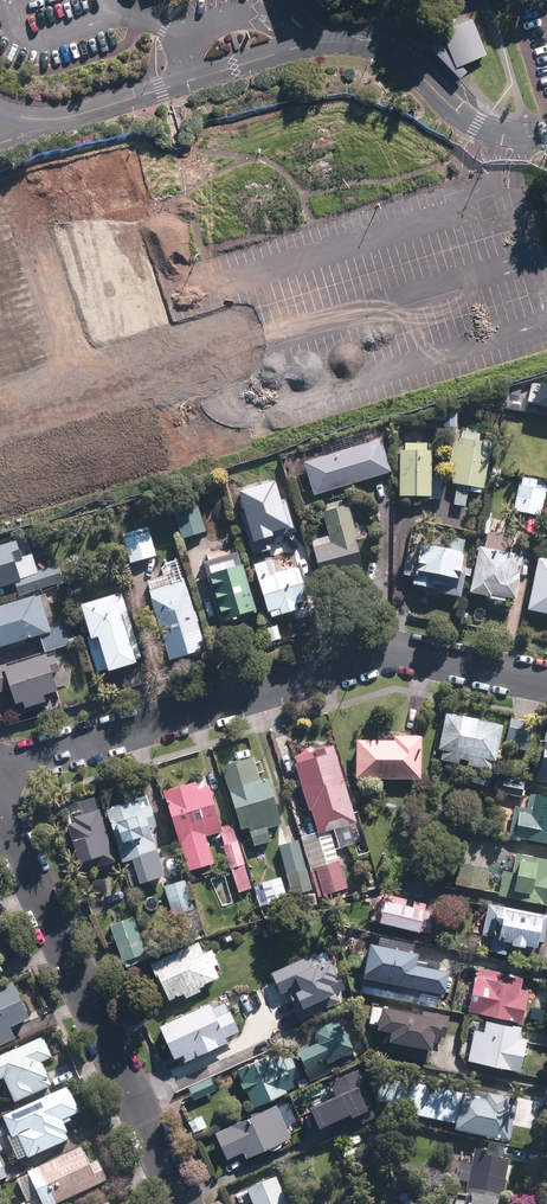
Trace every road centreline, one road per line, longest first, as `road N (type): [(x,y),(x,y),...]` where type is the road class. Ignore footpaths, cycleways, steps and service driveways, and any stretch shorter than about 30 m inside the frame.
road 1 (residential): [(546,680),(387,649),(0,771)]
road 2 (residential): [(546,264),(85,380)]
road 3 (residential): [(0,794),(185,1203)]
road 4 (residential): [(0,192),(25,185),(85,380)]

